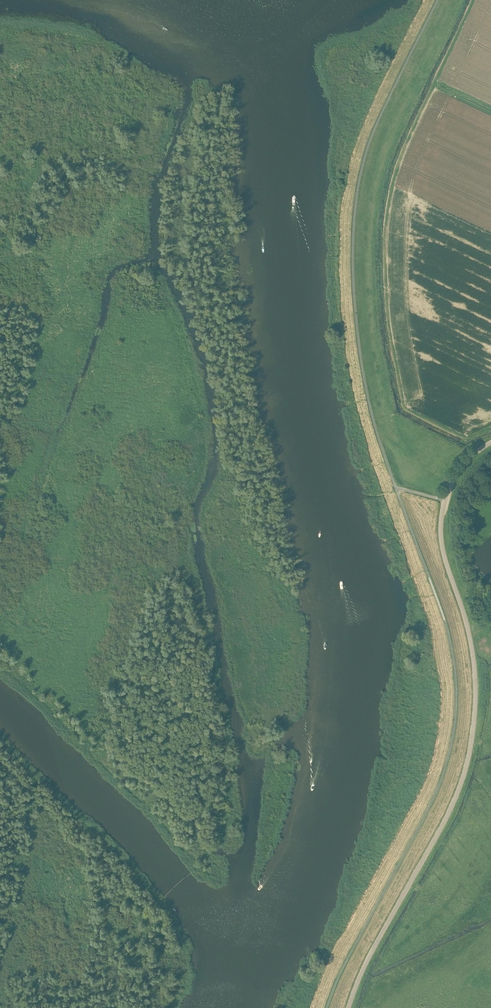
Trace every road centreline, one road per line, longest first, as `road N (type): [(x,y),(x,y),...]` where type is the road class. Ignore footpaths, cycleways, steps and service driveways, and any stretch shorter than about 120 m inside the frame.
road 1 (unclassified): [(348,1007),(455,802),(470,751),(475,671),(441,535),(453,481),(490,442)]

